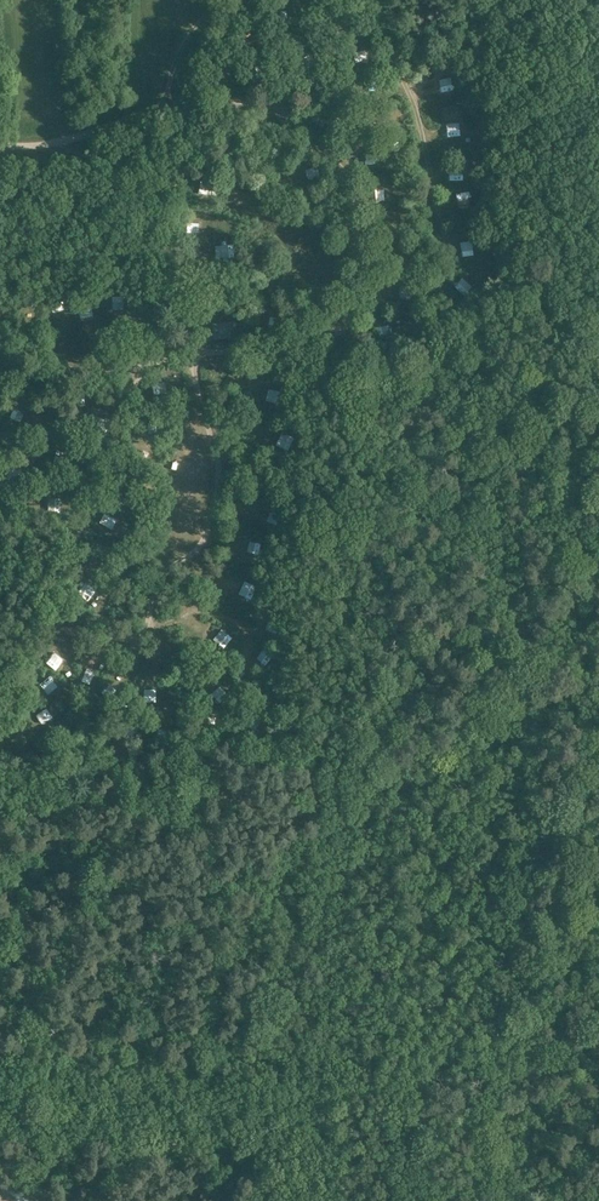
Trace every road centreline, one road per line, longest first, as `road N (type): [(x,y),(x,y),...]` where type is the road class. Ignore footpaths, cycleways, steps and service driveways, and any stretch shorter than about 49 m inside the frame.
road 1 (track): [(598,314),(420,345),(189,354),(142,367),(0,376)]
road 2 (track): [(189,354),(218,459),(215,511),(199,549),(160,576),(146,624),(123,641),(77,631),(35,638)]
road 3 (track): [(0,900),(135,1062),(162,1152),(218,1200)]
road 4 (track): [(159,360),(188,155),(179,85),(217,0)]
road 5 (track): [(0,143),(47,146),(180,105),(240,102),(341,77)]
road 6 (track): [(369,347),(329,0)]
road 7 (track): [(354,180),(289,116),(240,102)]

